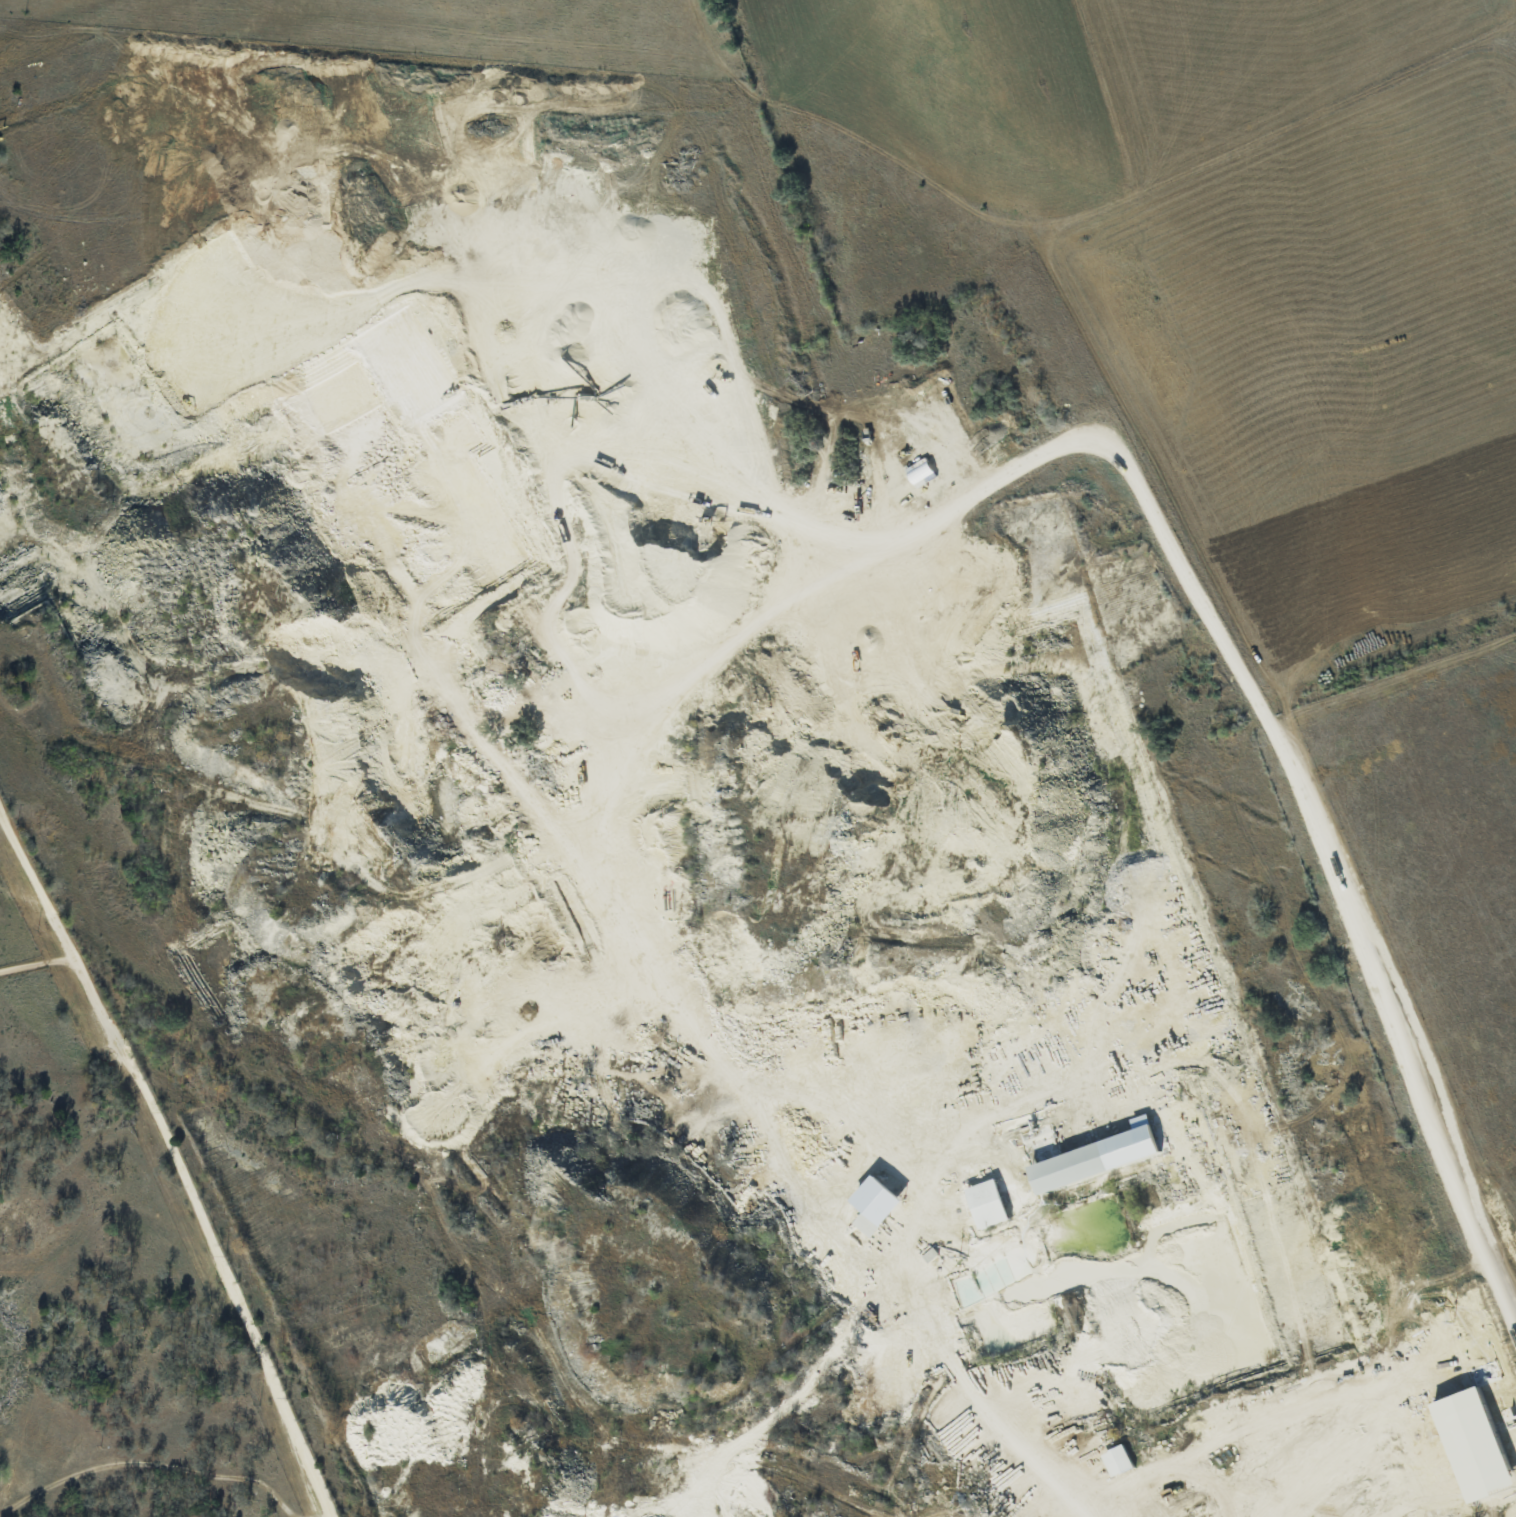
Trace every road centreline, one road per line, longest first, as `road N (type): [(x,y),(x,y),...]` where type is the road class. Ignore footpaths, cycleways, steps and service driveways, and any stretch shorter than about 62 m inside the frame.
road 1 (residential): [(328,1516),(153,1112),(0,809)]

